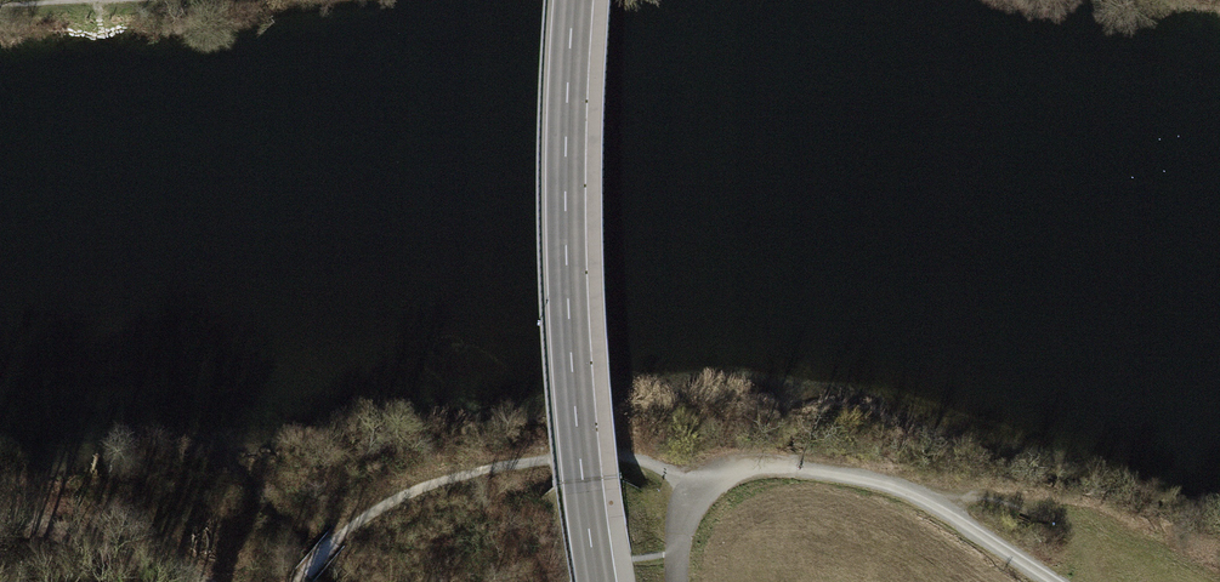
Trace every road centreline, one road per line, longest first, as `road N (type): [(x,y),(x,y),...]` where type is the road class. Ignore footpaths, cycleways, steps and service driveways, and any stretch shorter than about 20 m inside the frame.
road 1 (secondary): [(598,581),(566,271),(574,0)]
road 2 (track): [(298,581),(380,507),(468,473),(625,457),(697,490)]
road 3 (track): [(697,490),(771,466),(919,497)]
road 4 (track): [(0,521),(66,528),(196,581)]
road 5 (track): [(1057,581),(919,497)]

